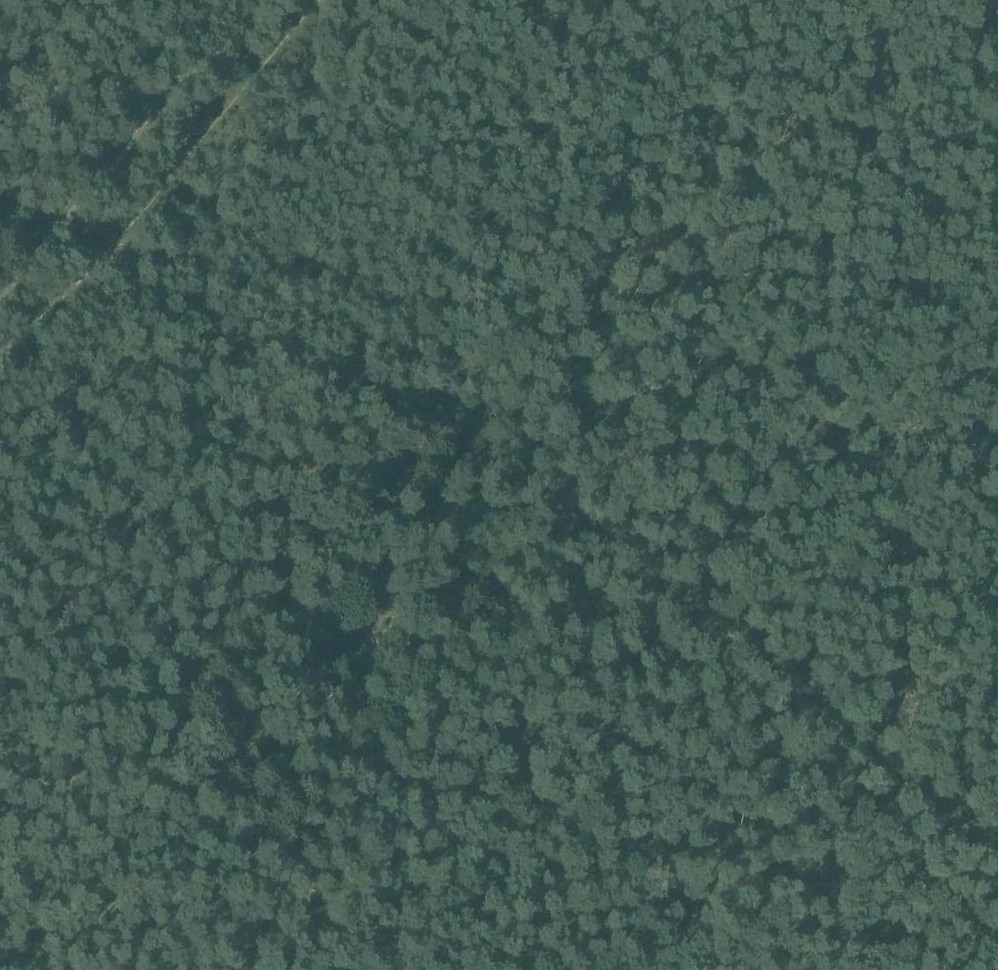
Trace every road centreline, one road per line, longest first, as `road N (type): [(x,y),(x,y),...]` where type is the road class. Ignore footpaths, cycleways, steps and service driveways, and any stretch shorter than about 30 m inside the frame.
road 1 (track): [(997,858),(477,405),(378,340),(0,206)]
road 2 (track): [(330,0),(0,341)]

